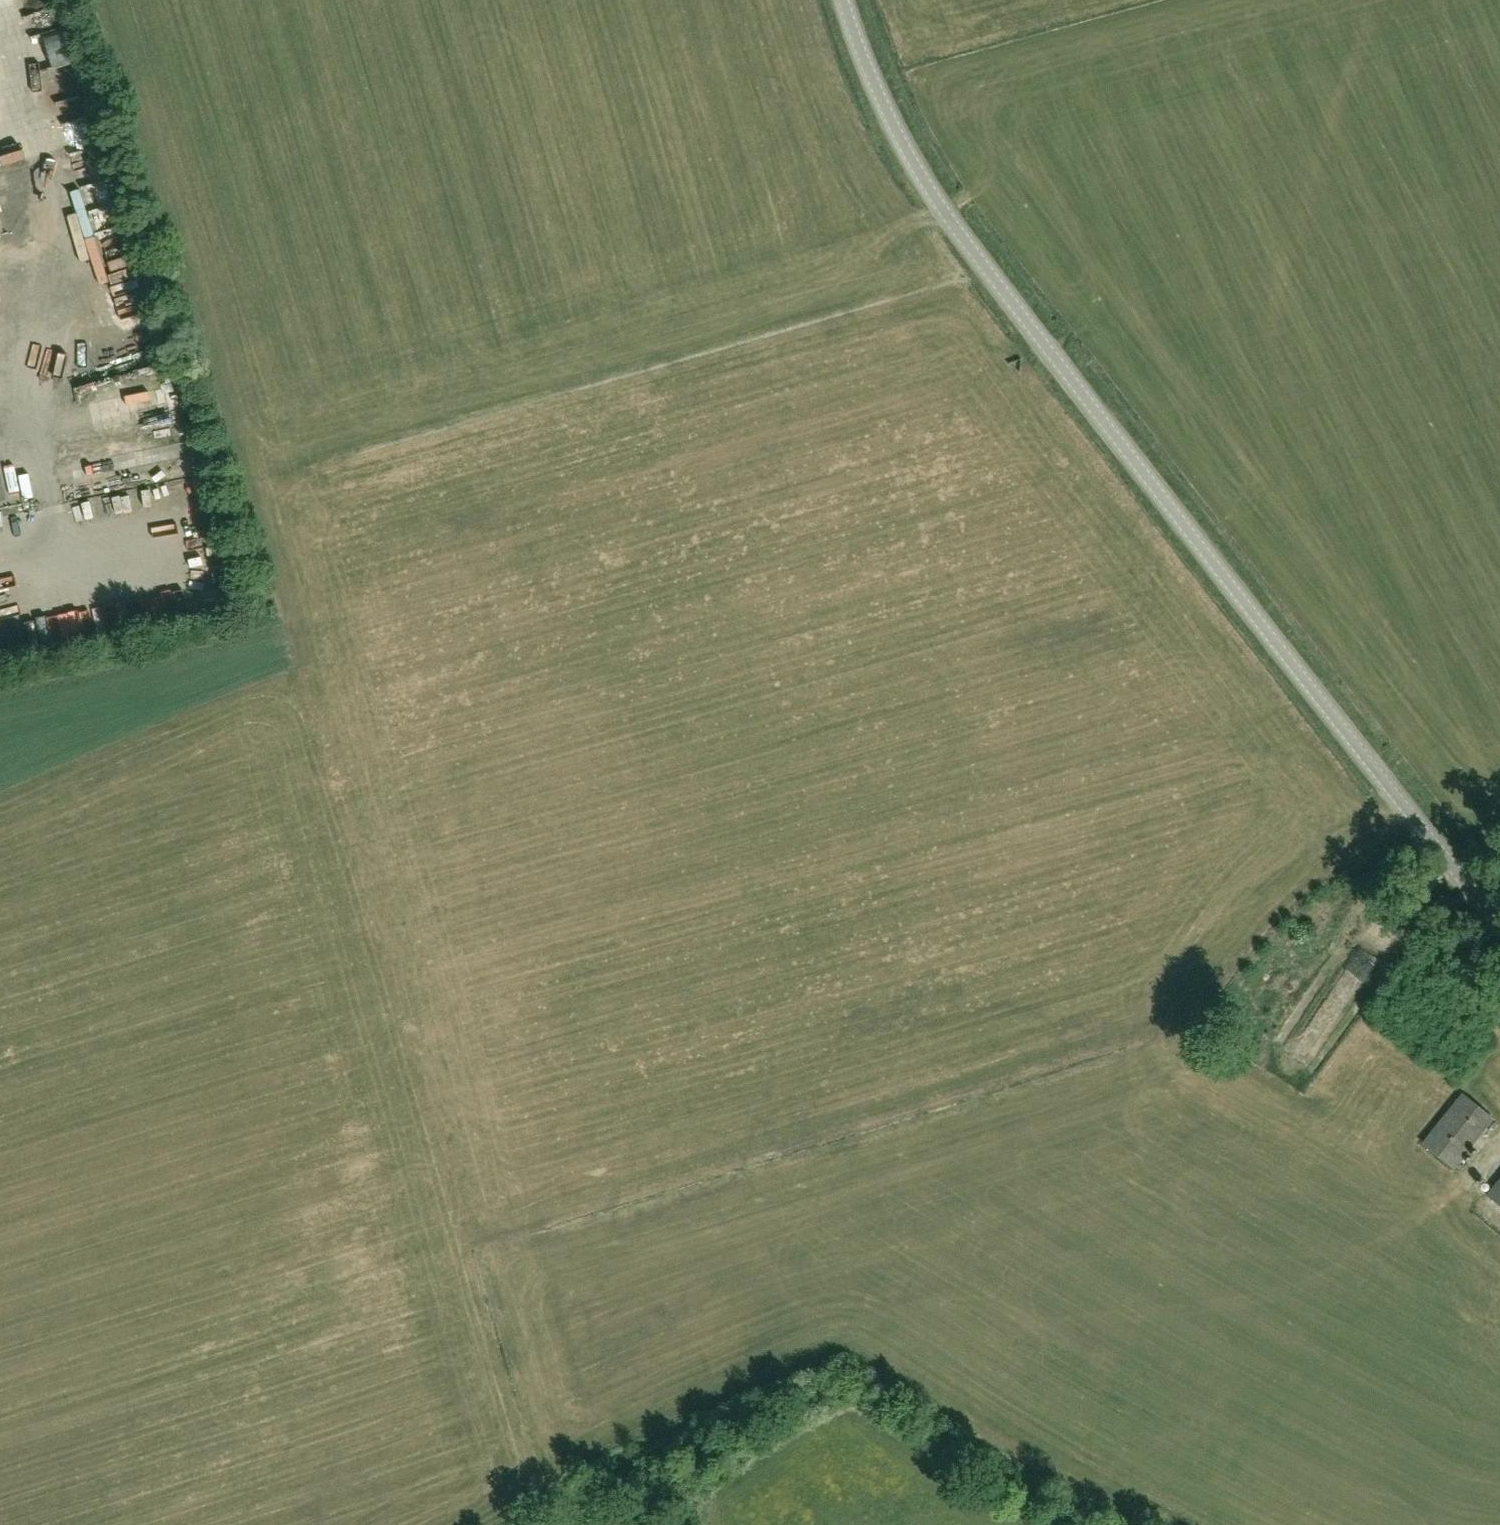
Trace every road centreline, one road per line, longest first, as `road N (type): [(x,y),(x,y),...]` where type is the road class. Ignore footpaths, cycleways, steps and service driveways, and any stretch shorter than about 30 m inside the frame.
road 1 (tertiary): [(1499,921),(1425,834),(936,199),(870,77),(843,0)]

